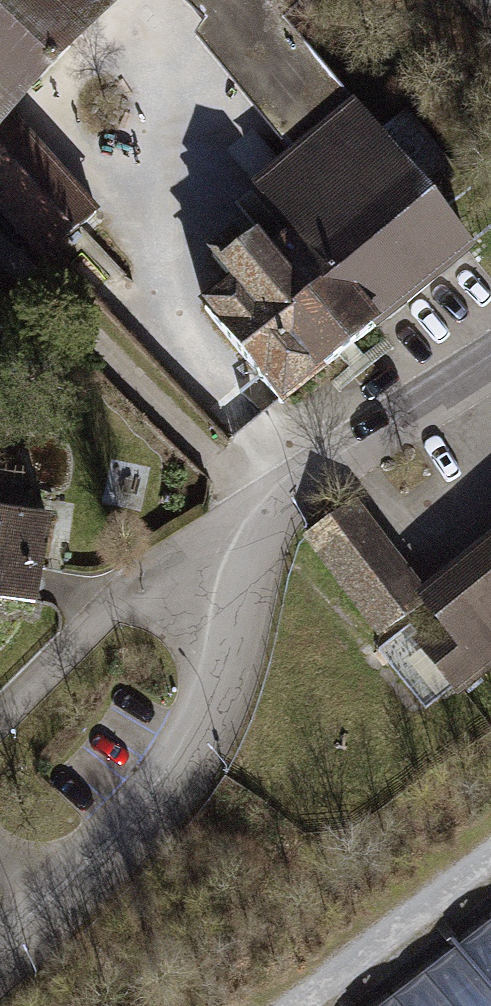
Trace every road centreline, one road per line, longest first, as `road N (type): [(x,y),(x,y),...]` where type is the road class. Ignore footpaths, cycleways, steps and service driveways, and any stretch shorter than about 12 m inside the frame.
road 1 (residential): [(0,956),(130,834),(202,742),(229,669),(251,515),(490,359)]
road 2 (track): [(286,1005),(490,848)]

